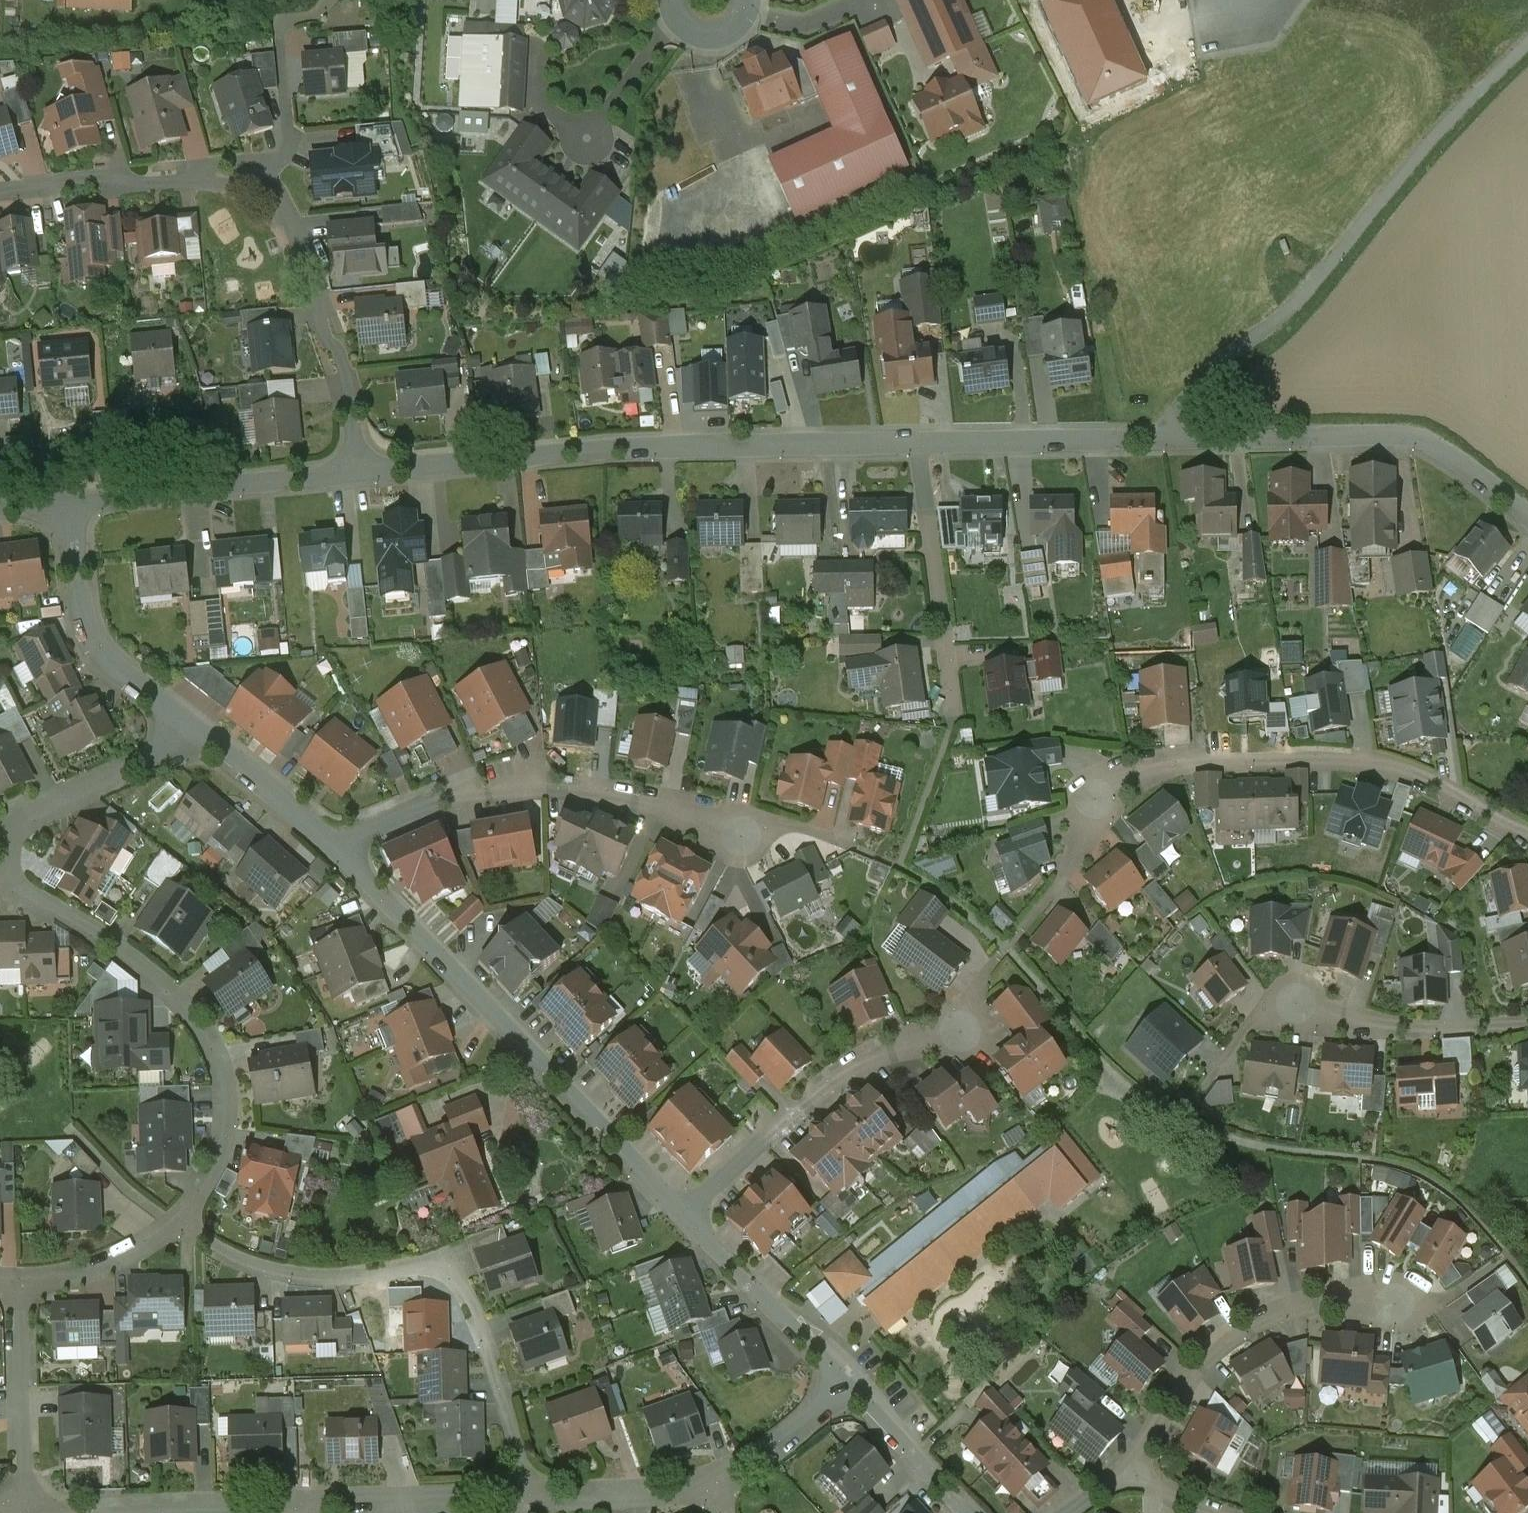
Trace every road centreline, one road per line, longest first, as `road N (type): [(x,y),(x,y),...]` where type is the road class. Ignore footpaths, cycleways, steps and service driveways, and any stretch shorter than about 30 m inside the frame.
road 1 (residential): [(358,471),(286,207),(271,192),(233,183),(42,182),(0,194)]
road 2 (residential): [(358,471),(634,446),(914,439)]
road 3 (residential): [(1527,43),(1439,133),(1309,290),(1204,377),(1182,406),(1174,436)]
road 4 (residential): [(180,1219),(229,1253),(283,1271),(347,1278),(412,1265),(452,1271),(504,1401),(528,1496)]
road 5 (residential): [(338,850),(683,1210)]
road 6 (residential): [(0,855),(160,959),(216,1027),(229,1068),(227,1142),(180,1219)]
road 7 (residential): [(1527,832),(1388,767),(1306,756),(1185,760),(1121,776),(1095,800)]
road 8 (residential): [(338,850),(426,803),(525,782),(592,786),(678,806),(741,838)]
road 9 (residential): [(1174,436),(1413,438),(1527,519)]
road 10 (residential): [(1395,1306),(1356,1286),(1311,1294),(1225,1335),(1130,1469)]
road 11 (residential): [(683,1210),(854,1067),(961,1033)]
road 12 (residential): [(68,500),(358,471)]
road 13 (residential): [(953,717),(914,439)]
road 14 (residential): [(27,1504),(302,1500)]
road 15 (residential): [(68,500),(85,611),(103,653),(194,725)]
road 16 (residential): [(914,439),(1174,436)]
road 17 (residential): [(27,1504),(25,1269)]
road 18 (residential): [(1527,1024),(1366,1023),(1296,1005)]
road 19 (residential): [(683,1210),(839,1380)]
road 20 (residential): [(302,1500),(528,1496)]
road 21 (residential): [(194,725),(0,833)]
road 22 (residential): [(194,725),(338,850)]
road 23 (residential): [(528,1496),(715,1475)]
road 24 (residential): [(839,1380),(966,1512)]
road 25 (residential): [(180,1219),(100,1259),(25,1269)]
road 26 (residential): [(715,1475),(784,1437),(839,1380)]

